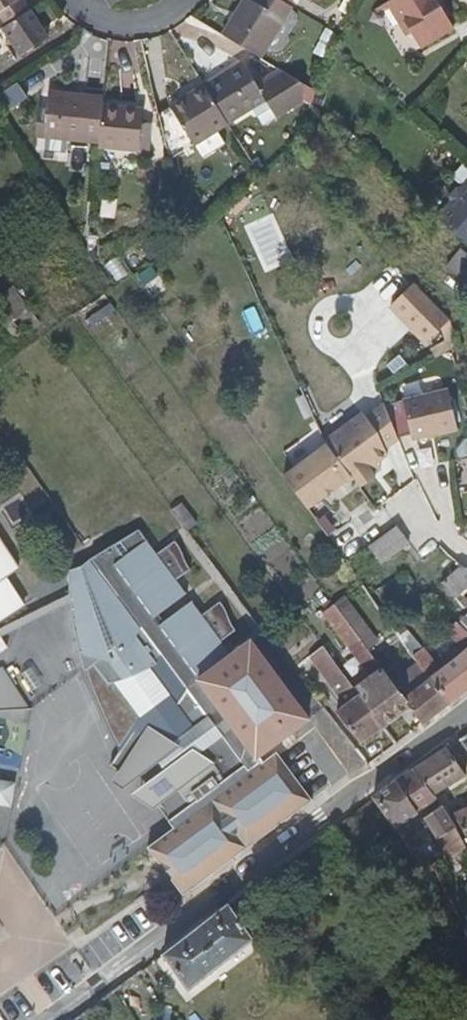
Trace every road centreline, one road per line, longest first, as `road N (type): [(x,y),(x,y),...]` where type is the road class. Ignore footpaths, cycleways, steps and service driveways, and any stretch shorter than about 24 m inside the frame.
road 1 (residential): [(51,1019),(466,711)]
road 2 (residential): [(77,0),(107,27),(144,27),(187,0)]

